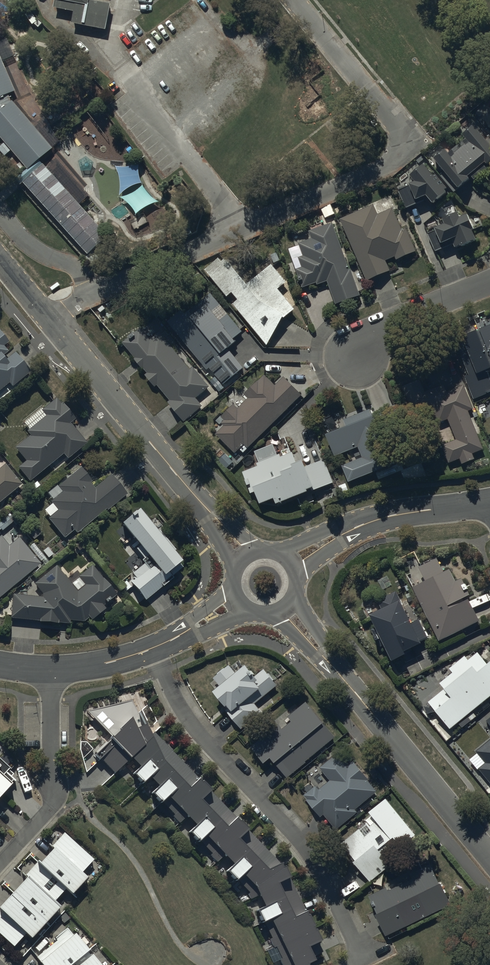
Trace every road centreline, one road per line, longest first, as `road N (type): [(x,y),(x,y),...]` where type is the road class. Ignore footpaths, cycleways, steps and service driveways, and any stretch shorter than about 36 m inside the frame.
road 1 (residential): [(0,260),(245,557)]
road 2 (residential): [(155,648),(205,736),(310,852),(365,960)]
road 3 (residential): [(286,607),(489,860)]
road 4 (residential): [(48,671),(54,799),(0,864)]
road 5 (residential): [(489,502),(384,513),(290,561)]
road 6 (residential): [(347,344),(489,283)]

